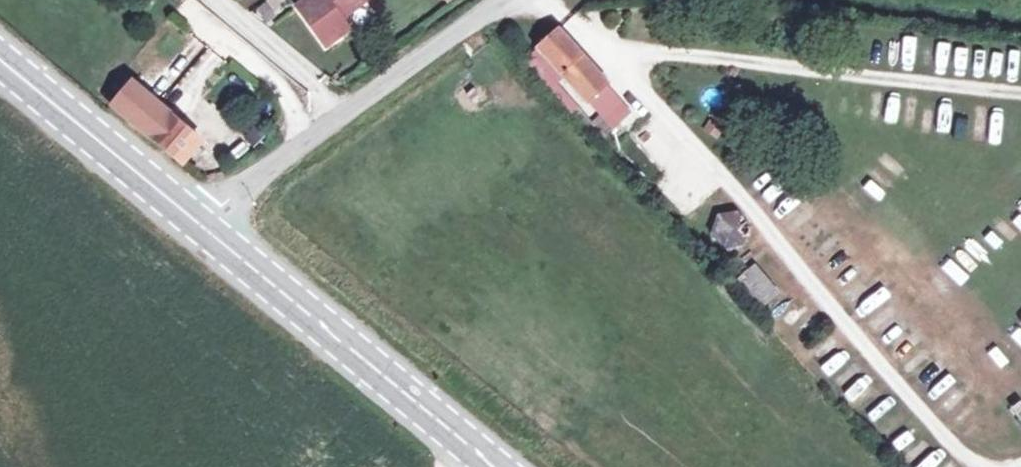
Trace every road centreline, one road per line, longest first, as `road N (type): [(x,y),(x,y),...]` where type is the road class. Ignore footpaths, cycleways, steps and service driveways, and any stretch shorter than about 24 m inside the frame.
road 1 (secondary): [(192,220),(496,466)]
road 2 (unclassified): [(192,220),(494,0)]
road 3 (secondary): [(0,65),(192,220)]

